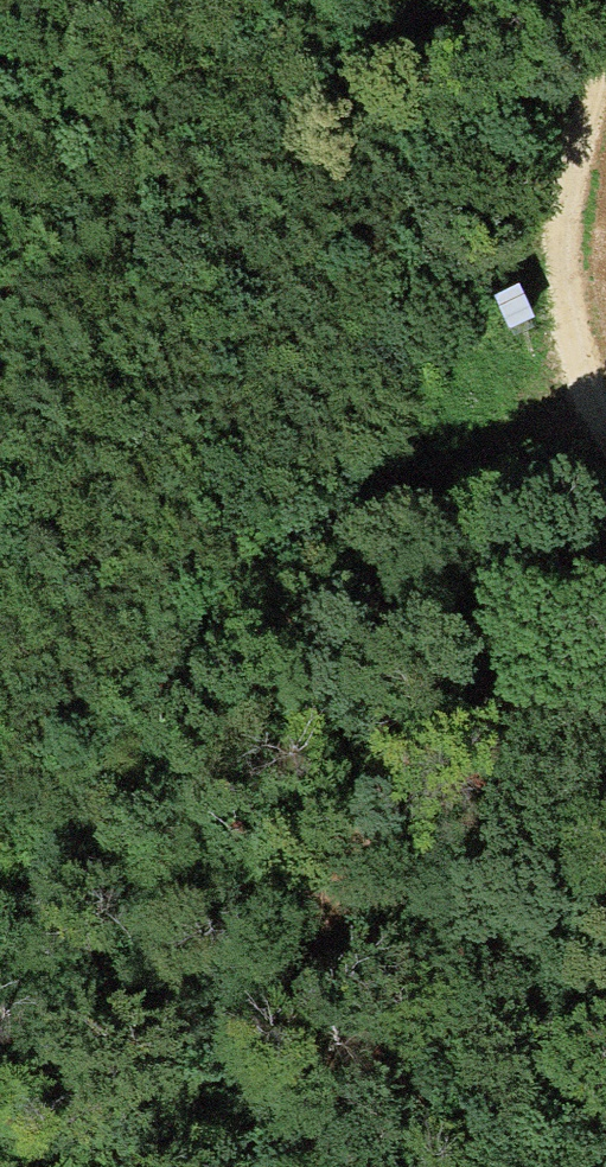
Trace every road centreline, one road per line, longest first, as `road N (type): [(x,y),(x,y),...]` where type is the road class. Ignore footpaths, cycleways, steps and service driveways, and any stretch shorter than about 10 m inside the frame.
road 1 (track): [(500,1166),(378,986),(345,847),(428,532),(481,442)]
road 2 (track): [(0,882),(86,851),(233,651),(481,442),(556,364)]
road 3 (track): [(605,18),(558,214),(546,334),(605,461)]

